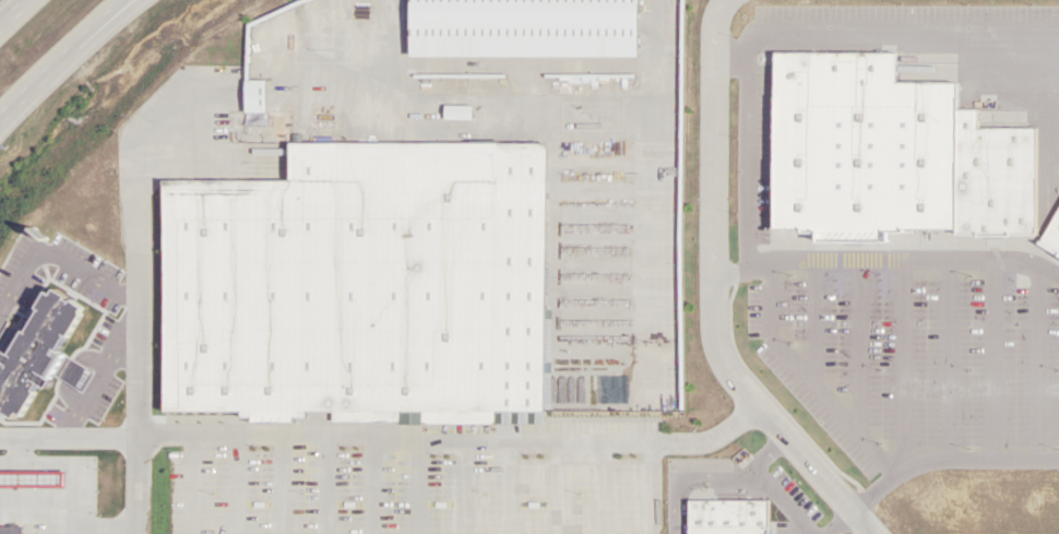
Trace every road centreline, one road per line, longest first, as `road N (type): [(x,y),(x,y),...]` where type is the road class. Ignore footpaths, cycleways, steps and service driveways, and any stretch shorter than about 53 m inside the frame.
road 1 (residential): [(717,0),(710,301),(725,361),(870,533)]
road 2 (motorway): [(0,122),(123,0)]

